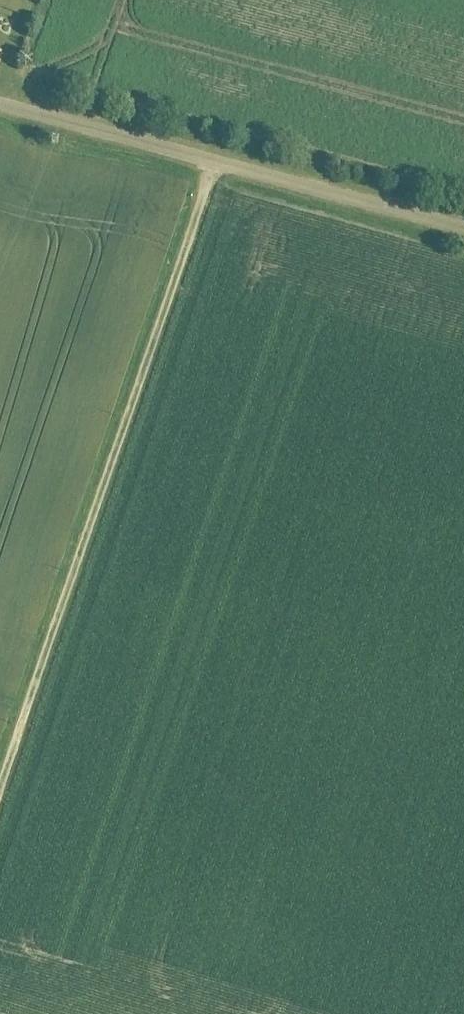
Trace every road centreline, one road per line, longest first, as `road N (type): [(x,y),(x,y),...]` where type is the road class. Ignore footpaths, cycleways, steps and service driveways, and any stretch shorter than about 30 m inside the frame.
road 1 (track): [(219,161),(0,789)]
road 2 (unclassified): [(463,227),(0,102)]

